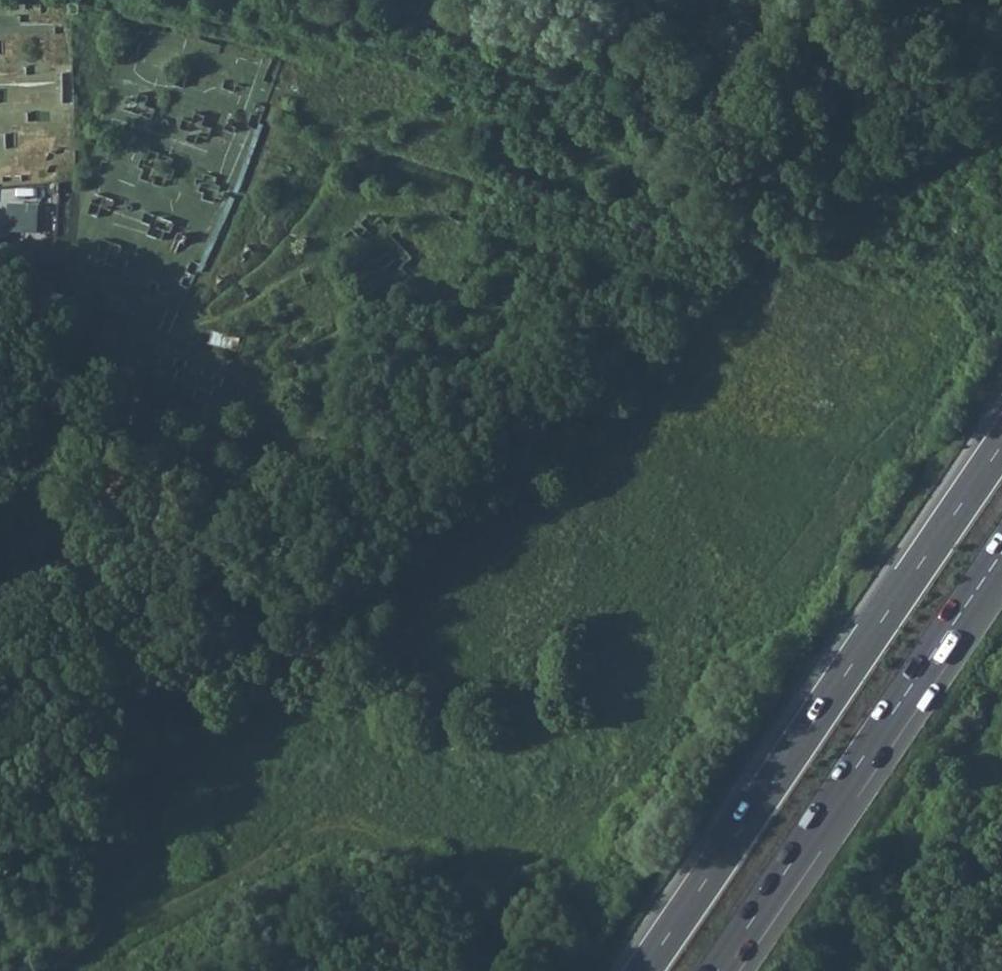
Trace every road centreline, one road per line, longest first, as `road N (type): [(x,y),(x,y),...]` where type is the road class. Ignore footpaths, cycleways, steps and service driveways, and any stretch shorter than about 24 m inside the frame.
road 1 (trunk): [(1001,446),(645,970)]
road 2 (track): [(46,970),(335,830),(422,866),(557,967)]
road 3 (trunk): [(719,970),(1001,553)]

